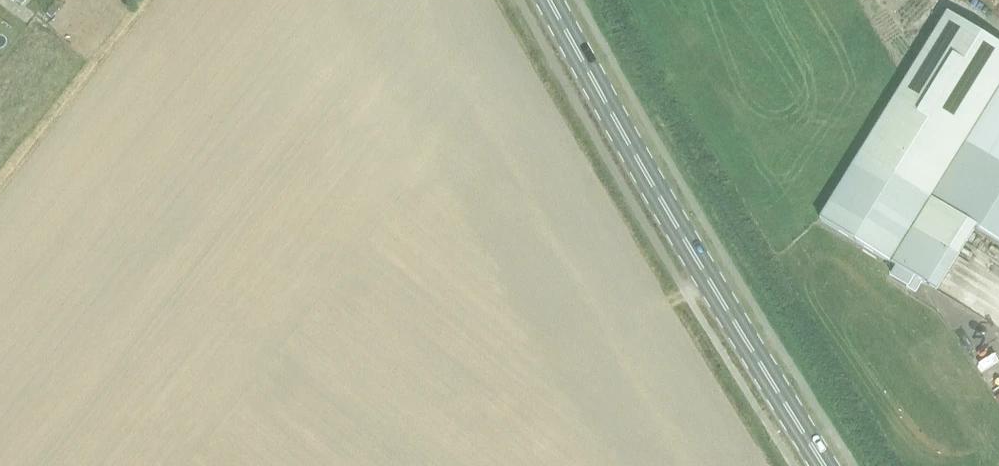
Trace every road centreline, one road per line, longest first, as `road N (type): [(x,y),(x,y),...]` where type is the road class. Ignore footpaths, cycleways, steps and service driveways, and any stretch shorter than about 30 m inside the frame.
road 1 (primary): [(827,465),(553,0)]

